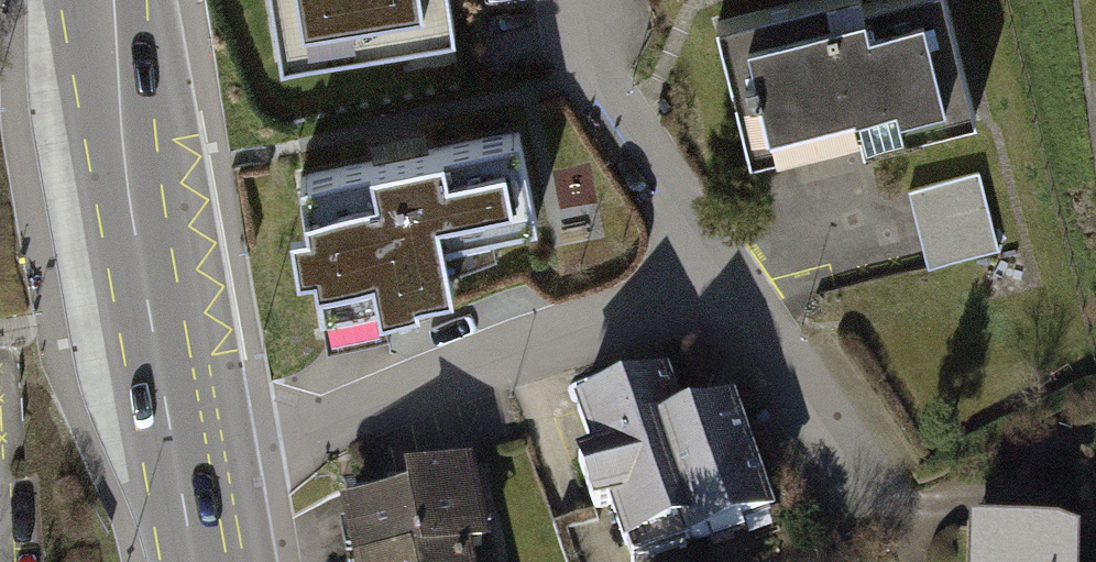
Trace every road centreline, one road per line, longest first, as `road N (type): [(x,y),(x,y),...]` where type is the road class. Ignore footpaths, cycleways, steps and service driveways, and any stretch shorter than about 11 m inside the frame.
road 1 (residential): [(743,287),(565,335),(268,449),(193,467)]
road 2 (secondary): [(193,467),(109,0)]
road 3 (residential): [(743,287),(589,80),(573,0)]
road 4 (residential): [(902,521),(743,287)]

